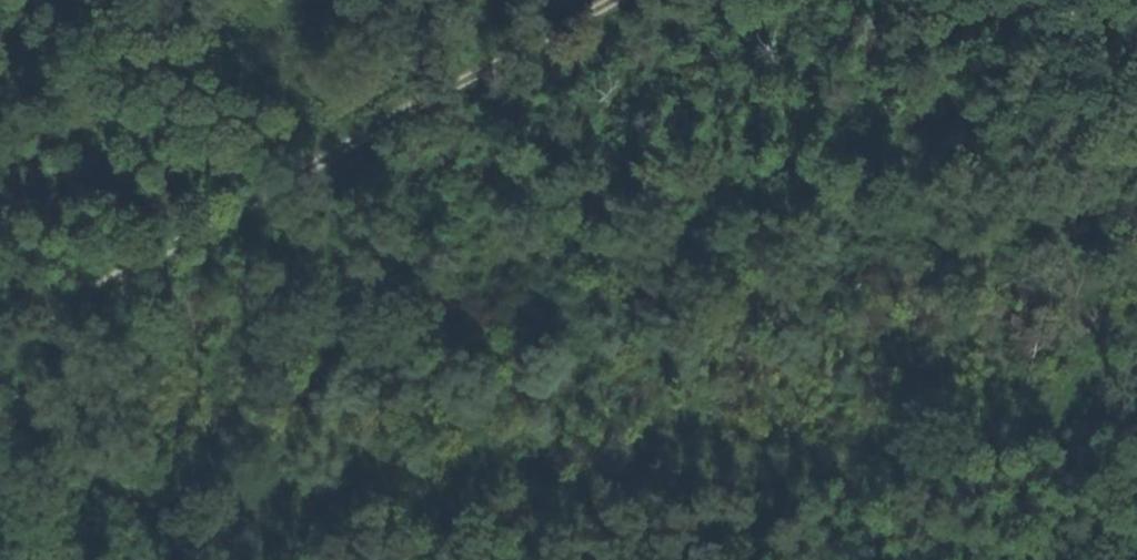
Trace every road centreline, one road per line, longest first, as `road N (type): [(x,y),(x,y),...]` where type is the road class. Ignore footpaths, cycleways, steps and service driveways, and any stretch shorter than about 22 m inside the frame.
road 1 (track): [(0,338),(598,0)]

